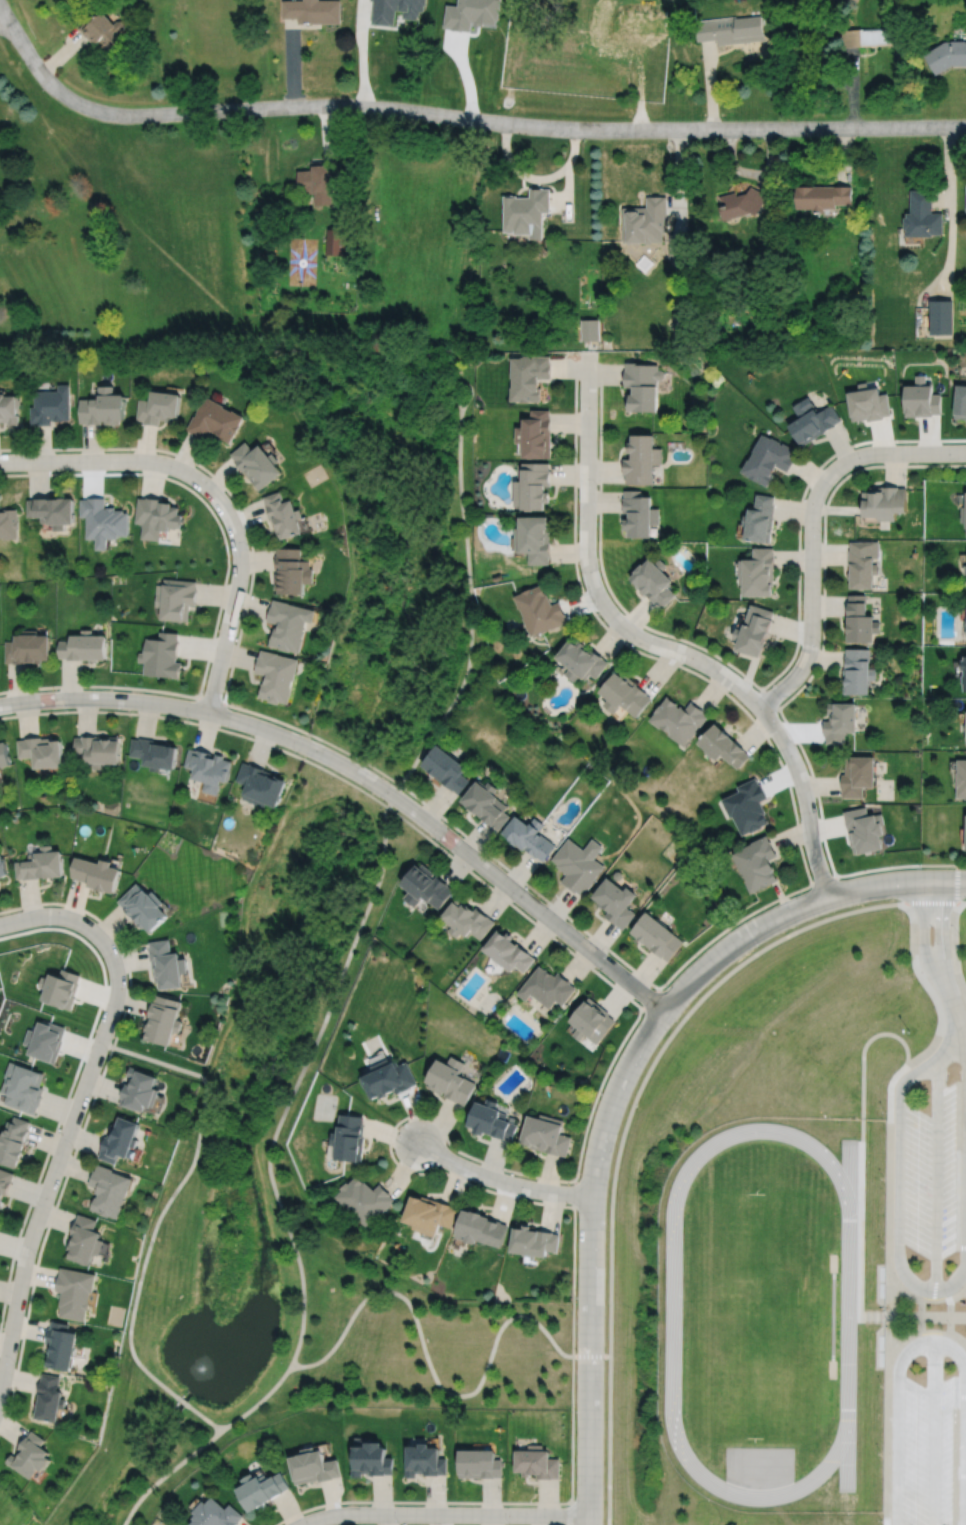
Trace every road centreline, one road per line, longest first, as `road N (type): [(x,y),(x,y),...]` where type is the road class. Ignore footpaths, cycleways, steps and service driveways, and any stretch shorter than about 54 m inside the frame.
road 1 (residential): [(965,127),(574,129),(340,104),(118,115),(52,87),(6,17)]
road 2 (track): [(850,1222),(842,1444),(814,1479),(790,1493),(763,1498),(722,1488),(690,1465),(671,1410),(673,1214),(685,1175),(702,1153),(733,1135),(781,1132),(835,1169),(850,1222)]
road 3 (residential): [(0,705),(137,700),(299,743),(393,795),(665,1010)]
road 4 (residential): [(587,352),(586,557),(594,588),(624,628),(725,676),(769,719),(801,779),(829,898)]
road 5 (residential): [(665,1010),(614,1097),(593,1181),(589,1524)]
road 6 (residential): [(88,927),(112,957),(115,1000),(28,1246),(0,1390)]
road 7 (residential): [(965,882),(888,884),(811,903),(728,949),(665,1010)]
road 8 (residential): [(589,1516),(344,1514),(302,1524)]
road 9 (residential): [(826,477),(811,514),(808,652),(794,678),(760,708)]
road 10 (residential): [(196,479),(225,508),(240,555),(208,713)]
road 11 (residential): [(196,479),(142,460),(0,461)]
road 12 (residential): [(592,1196),(504,1182),(417,1143)]
road 13 (residential): [(965,452),(873,452),(826,477)]

